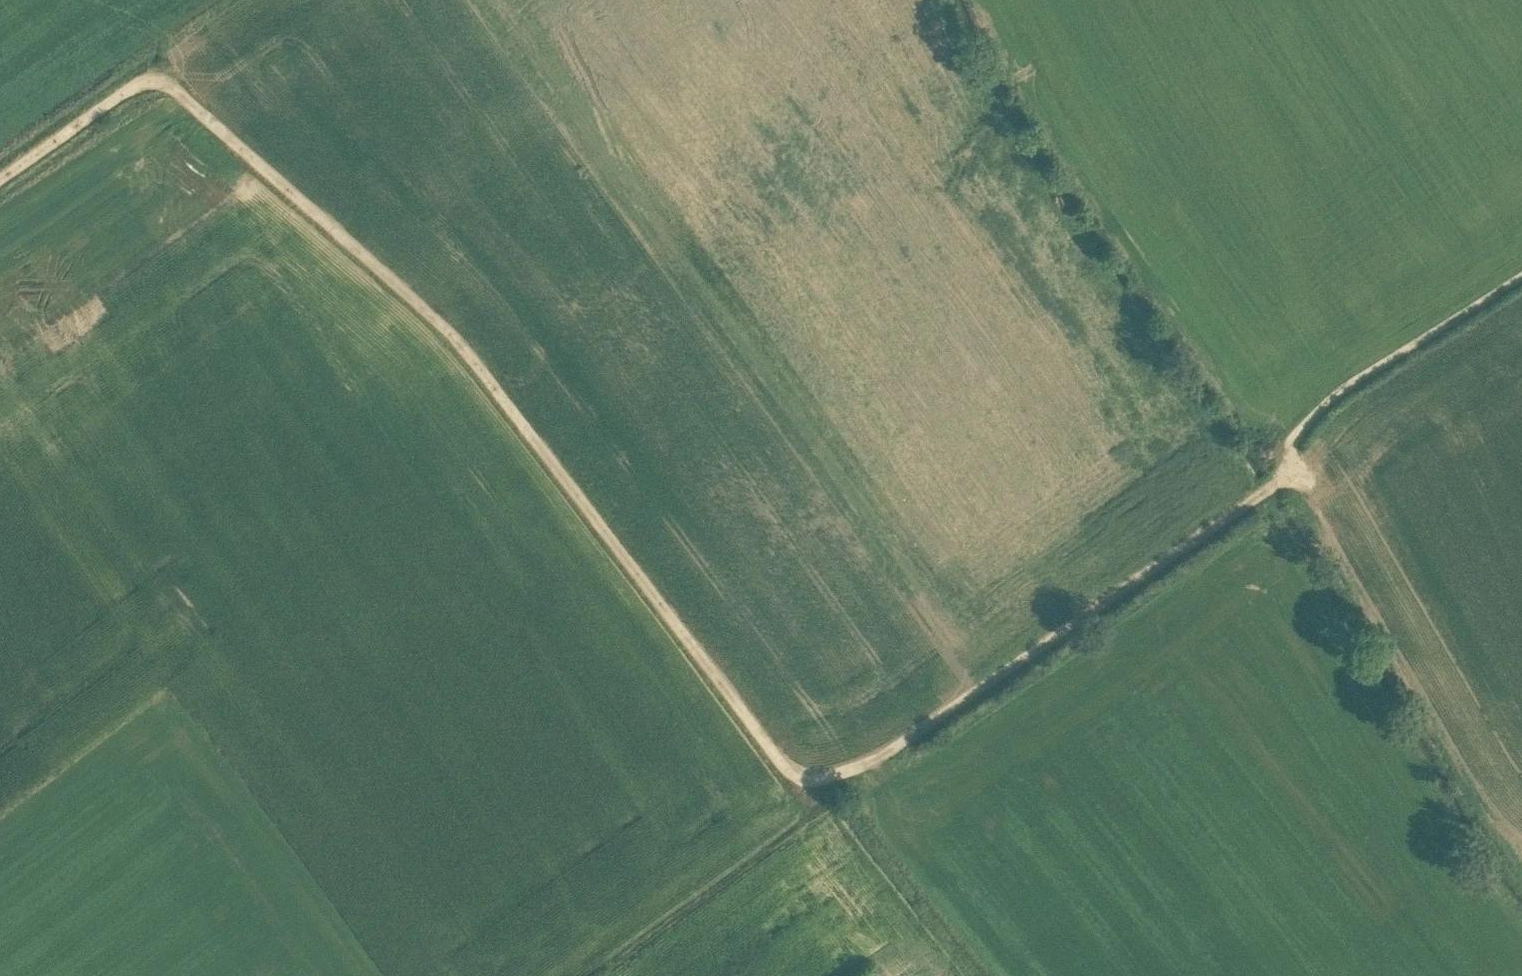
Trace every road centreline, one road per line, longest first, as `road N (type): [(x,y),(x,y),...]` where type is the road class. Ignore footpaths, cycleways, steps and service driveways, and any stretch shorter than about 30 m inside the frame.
road 1 (track): [(1521,266),(1315,404),(1288,465),(1247,505),(878,763),(856,777),(810,781),(766,737),(453,331),(167,78),(138,78),(0,177)]

